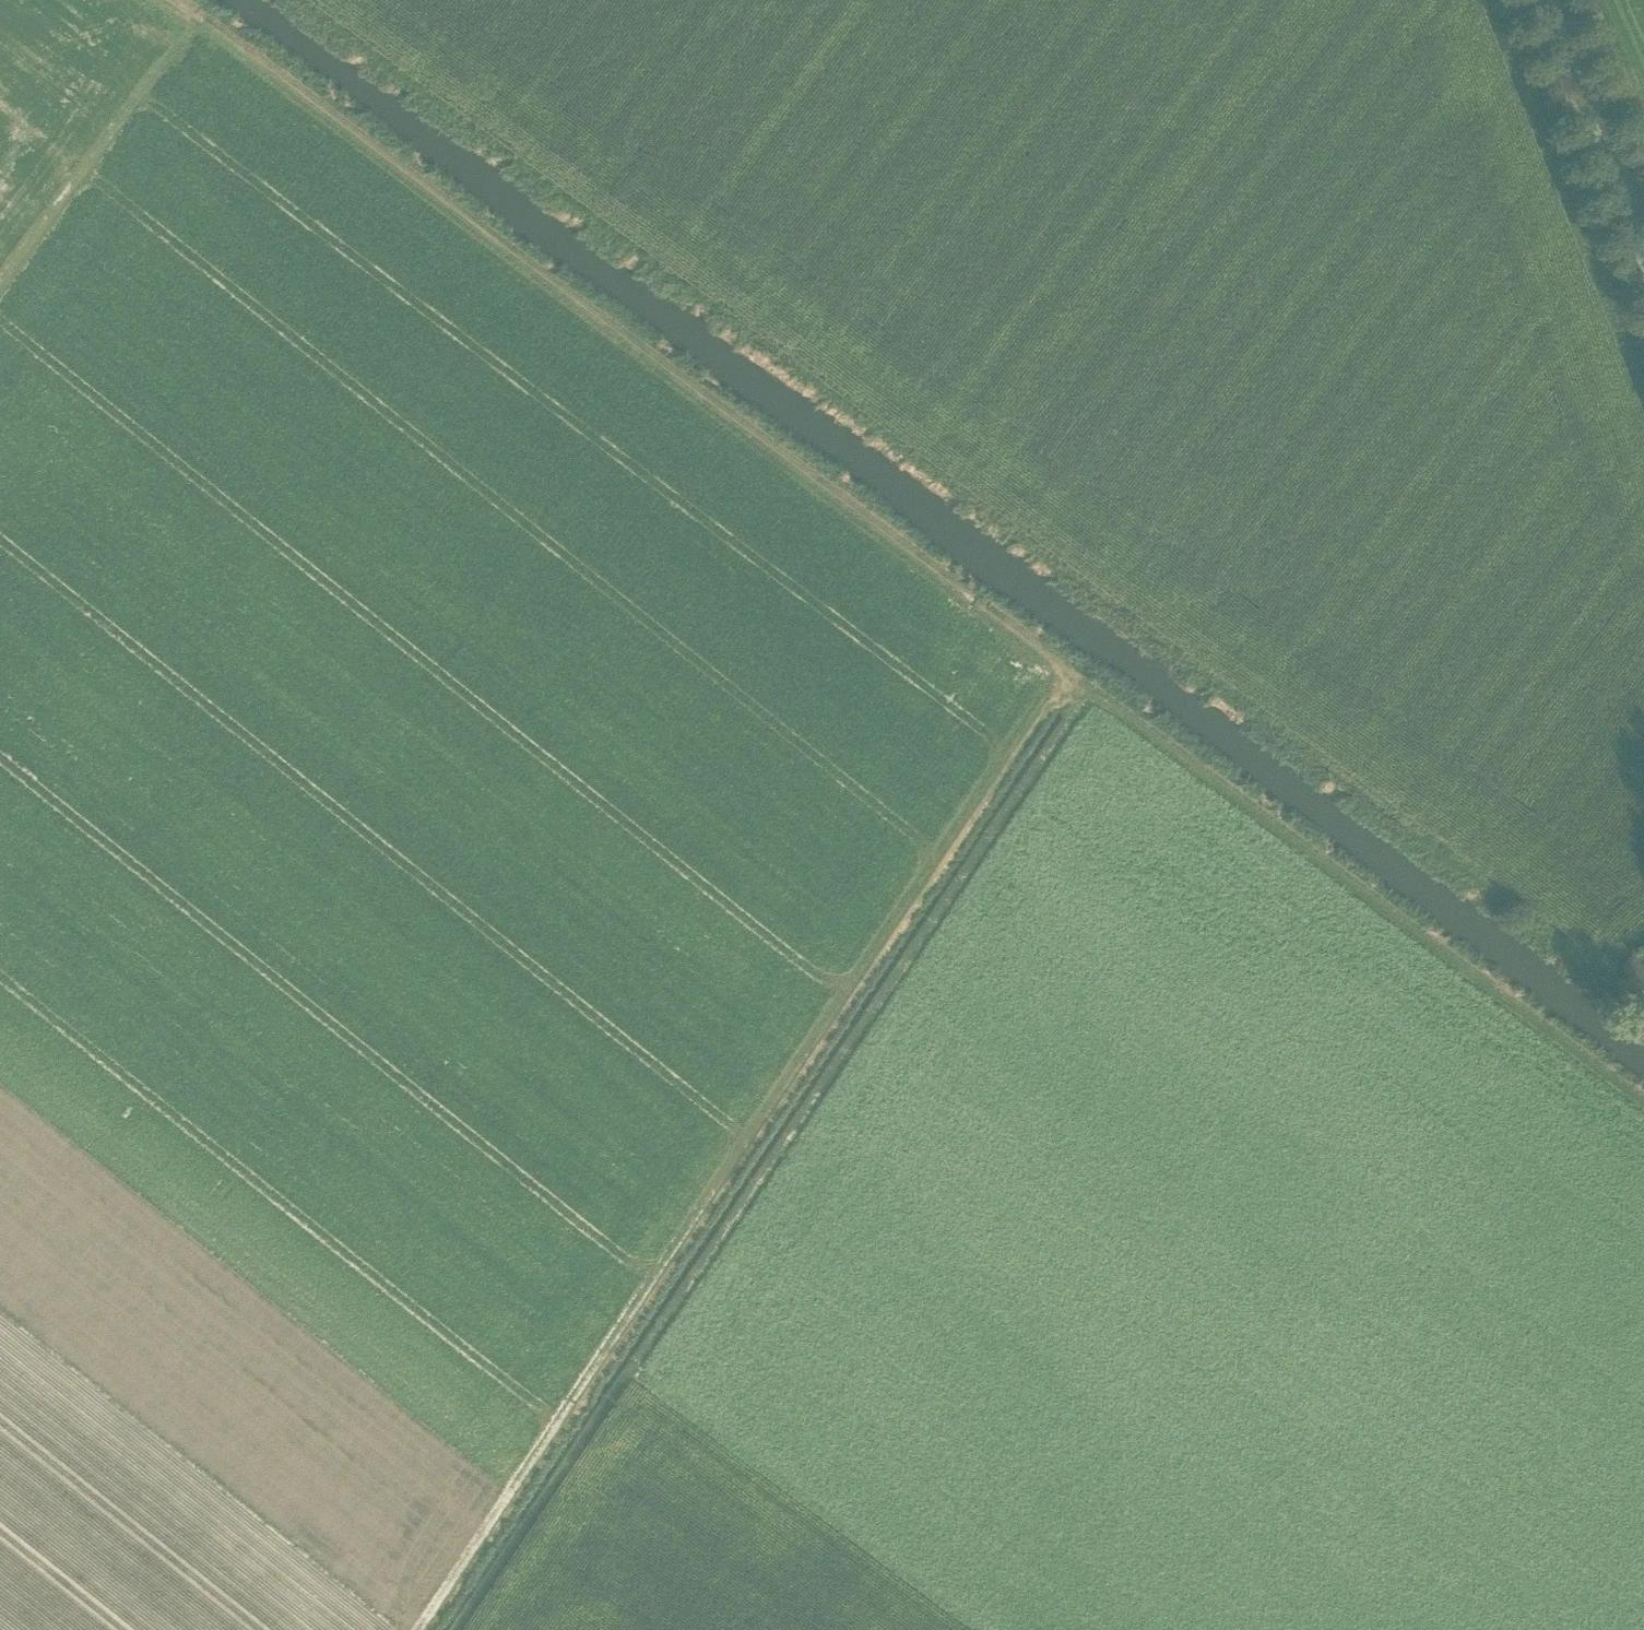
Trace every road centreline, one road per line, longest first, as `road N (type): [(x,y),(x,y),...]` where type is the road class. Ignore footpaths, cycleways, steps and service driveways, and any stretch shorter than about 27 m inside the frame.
road 1 (unclassified): [(1643,226),(1552,0)]

